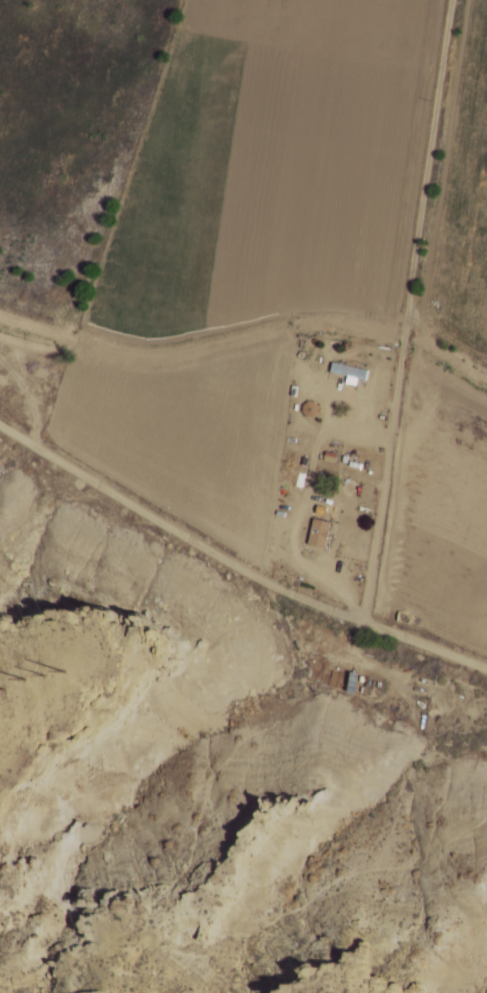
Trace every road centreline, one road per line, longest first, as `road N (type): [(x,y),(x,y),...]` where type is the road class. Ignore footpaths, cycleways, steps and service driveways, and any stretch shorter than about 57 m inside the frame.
road 1 (track): [(365,623),(453,0)]
road 2 (residential): [(0,420),(297,598),(486,670)]

